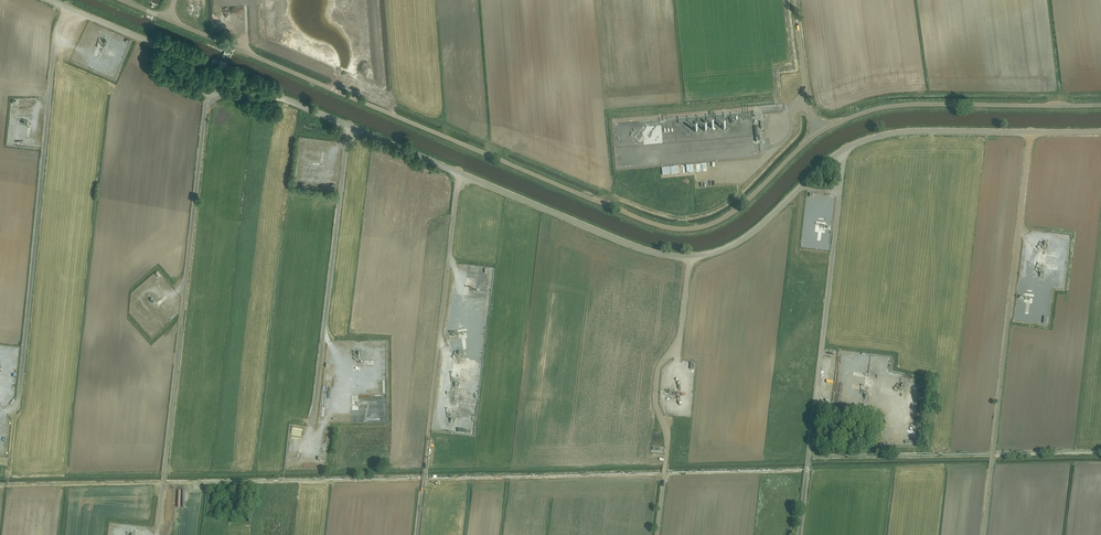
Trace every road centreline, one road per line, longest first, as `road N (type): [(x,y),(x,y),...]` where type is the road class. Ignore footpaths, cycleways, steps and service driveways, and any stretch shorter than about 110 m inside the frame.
road 1 (unclassified): [(820,133),(729,215),(676,229),(232,46)]
road 2 (track): [(210,92),(157,534)]
road 3 (track): [(1030,132),(983,534)]
road 4 (track): [(843,149),(800,534)]
road 5 (track): [(459,173),(417,534)]
road 6 (track): [(351,128),(311,430)]
road 7 (unclassified): [(1100,105),(893,106),(820,133)]
road 8 (track): [(690,258),(680,340),(657,378),(667,443),(658,534)]
road 9 (unclassified): [(820,133),(795,0)]

